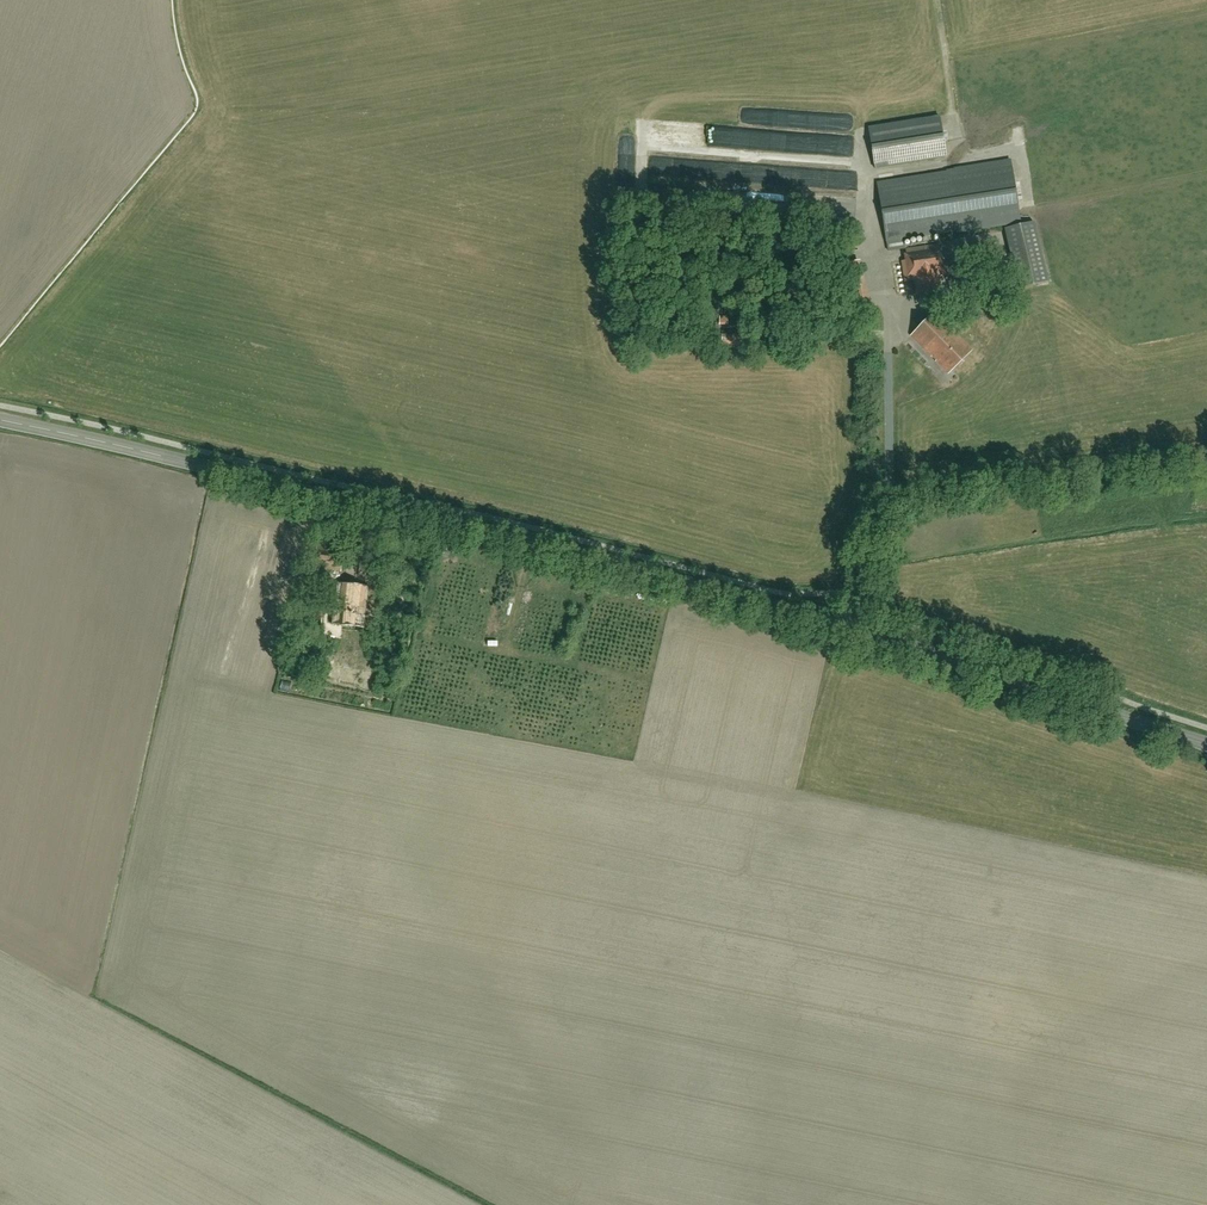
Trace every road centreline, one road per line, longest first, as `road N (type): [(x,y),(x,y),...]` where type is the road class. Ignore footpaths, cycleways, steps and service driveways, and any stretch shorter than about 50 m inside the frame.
road 1 (secondary): [(1206,744),(771,605),(482,529),(0,419)]

